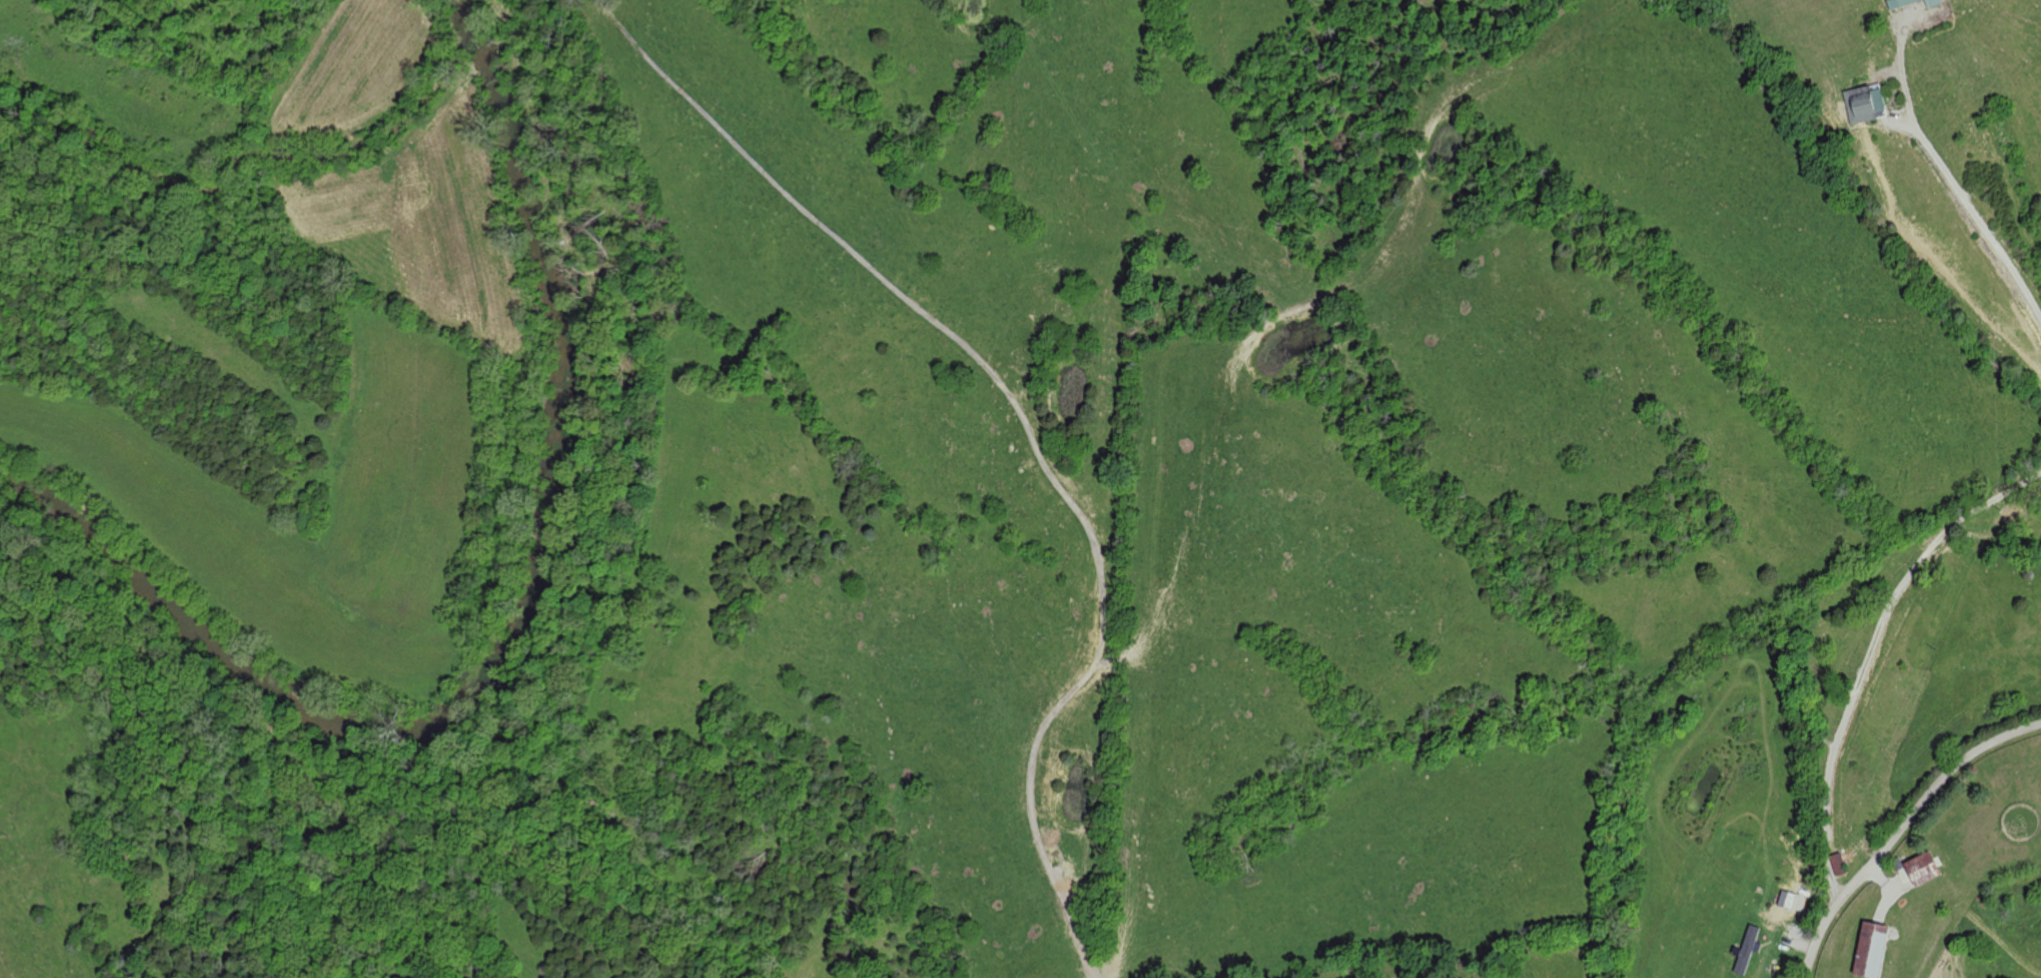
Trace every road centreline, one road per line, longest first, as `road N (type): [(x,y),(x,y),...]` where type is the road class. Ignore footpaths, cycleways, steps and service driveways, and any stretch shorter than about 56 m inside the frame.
road 1 (residential): [(1807,977),(1836,910),(1941,783),(1989,746),(2040,726)]

